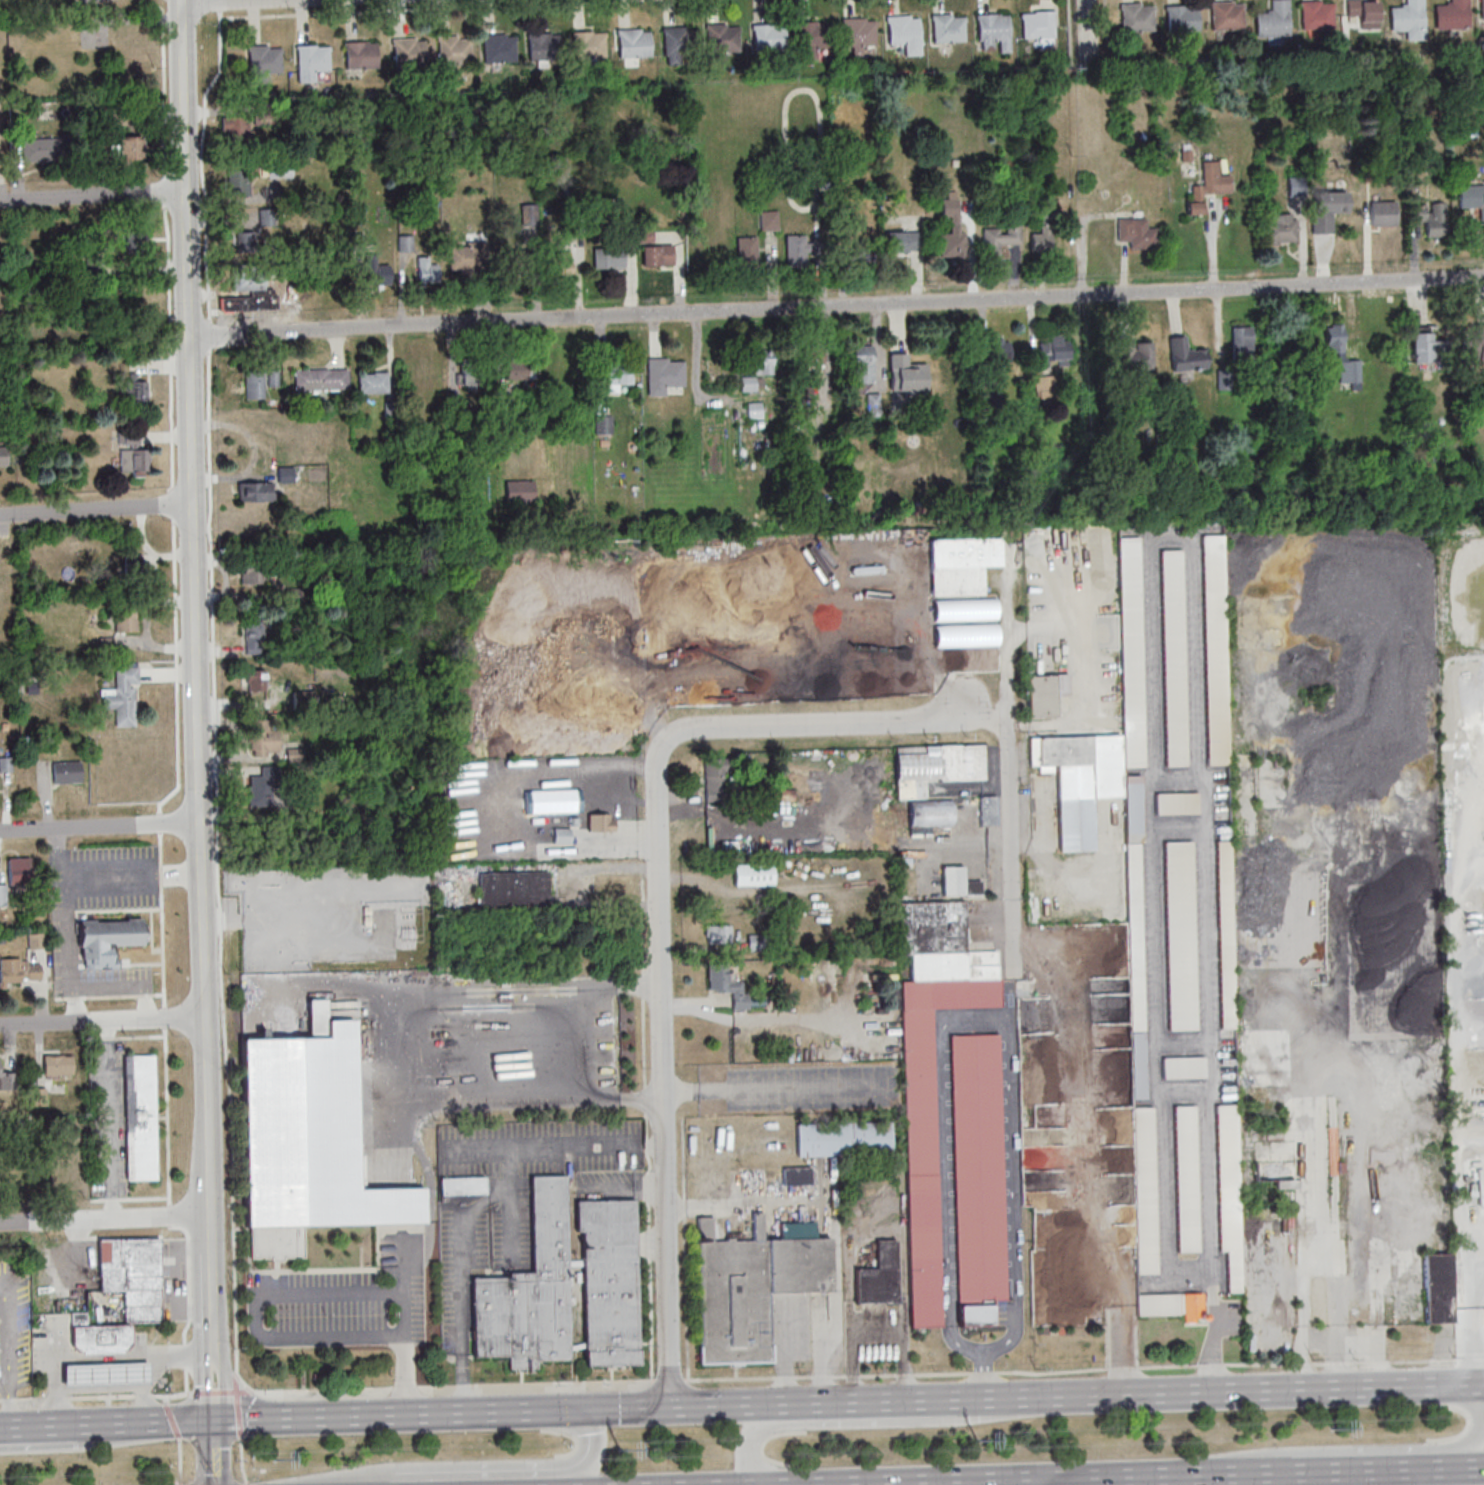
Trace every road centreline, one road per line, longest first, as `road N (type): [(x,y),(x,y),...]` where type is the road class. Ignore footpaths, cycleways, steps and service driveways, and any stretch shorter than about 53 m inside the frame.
road 1 (residential): [(1483,277),(187,337)]
road 2 (secondary): [(208,1215),(179,1)]
road 3 (residential): [(668,1407),(655,756)]
road 4 (trunk): [(1483,1384),(961,1399)]
road 5 (trunk): [(807,1484),(1187,1475)]
road 6 (trunk): [(586,1409),(213,1419)]
road 7 (residential): [(655,756),(685,731),(1007,719)]
road 8 (trunk): [(1048,1397),(956,1420),(772,1425),(746,1441),(747,1484)]
road 9 (trunk): [(1202,1474),(1272,1451),(1464,1447),(1479,1428),(1479,1384)]
road 10 (trunk): [(349,1484),(393,1473),(577,1464),(586,1409)]
road 11 (trunk): [(1187,1475),(1457,1468)]
road 12 (residential): [(208,1215),(0,1222)]
road 13 (residential): [(201,1017),(0,1024)]
road 14 (residential): [(197,819),(0,831)]
road 15 (trunk): [(777,1404),(586,1409)]
road 16 (residential): [(189,501),(0,513)]
road 17 (residential): [(184,193),(0,202)]
road 18 (trunk): [(961,1399),(777,1404)]
road 19 (trunk): [(170,1420),(77,1446),(0,1448)]
road 20 (secondary): [(213,1360),(208,1215)]
road 21 (trunk): [(213,1419),(84,1424)]

